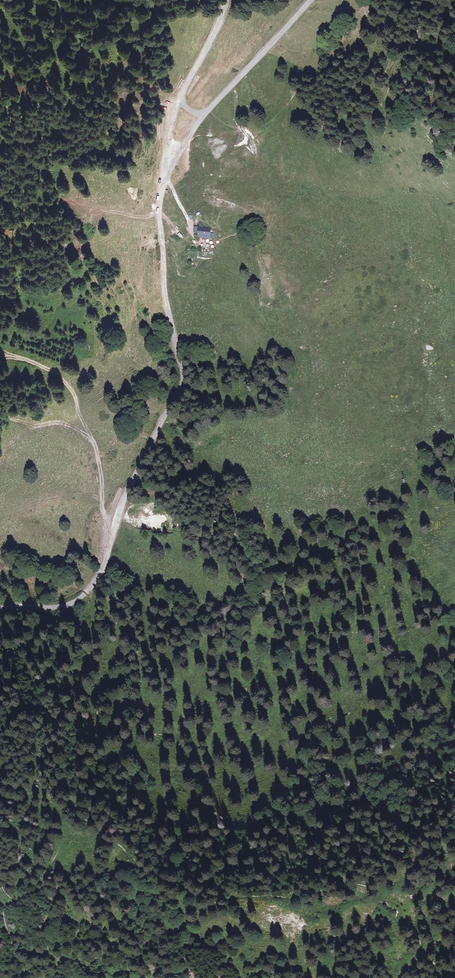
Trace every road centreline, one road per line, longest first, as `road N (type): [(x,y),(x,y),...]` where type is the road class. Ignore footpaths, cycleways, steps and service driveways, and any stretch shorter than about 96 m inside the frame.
road 1 (unclassified): [(0,608),(65,605),(94,583),(180,389),(164,281),(164,176)]
road 2 (unclassified): [(200,118),(312,0)]

